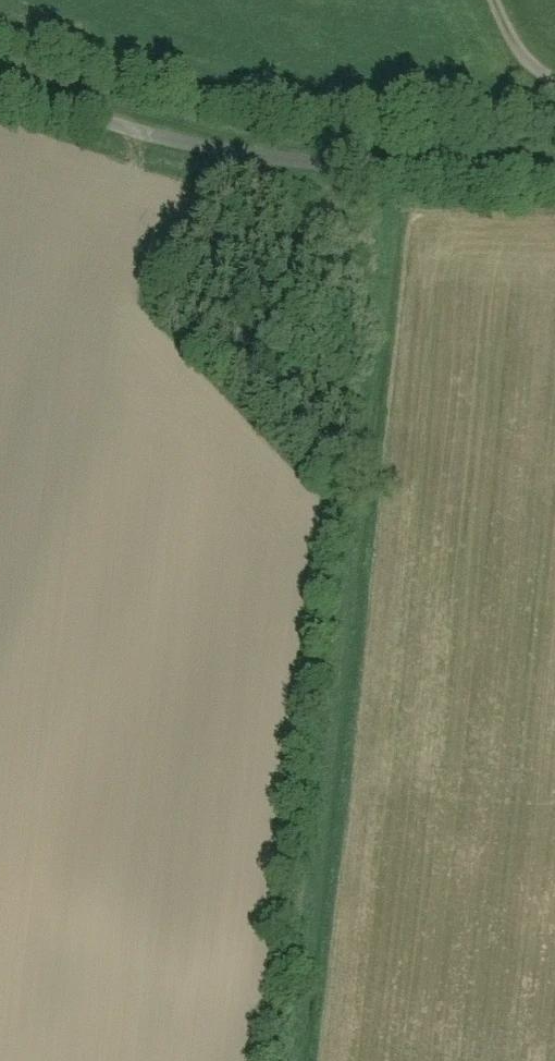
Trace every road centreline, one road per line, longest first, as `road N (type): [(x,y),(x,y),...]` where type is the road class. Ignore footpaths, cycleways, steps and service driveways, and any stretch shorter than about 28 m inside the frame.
road 1 (unclassified): [(554,176),(319,166),(54,103),(0,78)]

